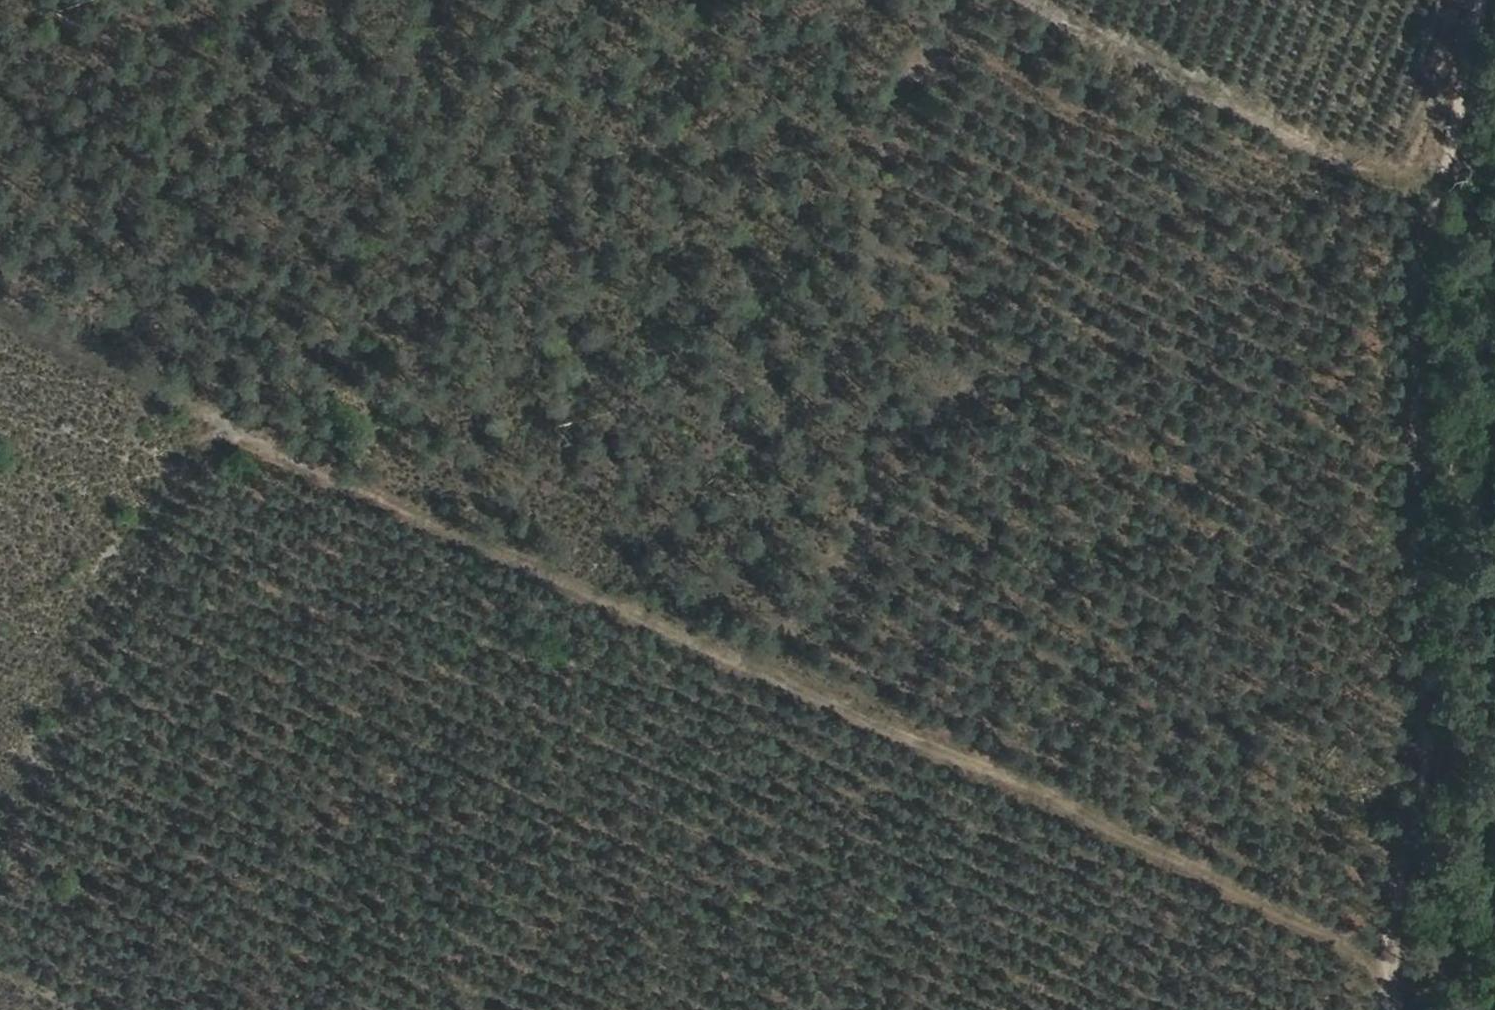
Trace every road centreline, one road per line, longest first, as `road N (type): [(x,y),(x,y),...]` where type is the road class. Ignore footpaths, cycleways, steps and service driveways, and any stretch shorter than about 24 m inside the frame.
road 1 (track): [(1454,0),(1389,327),(1425,659),(1395,1009)]

